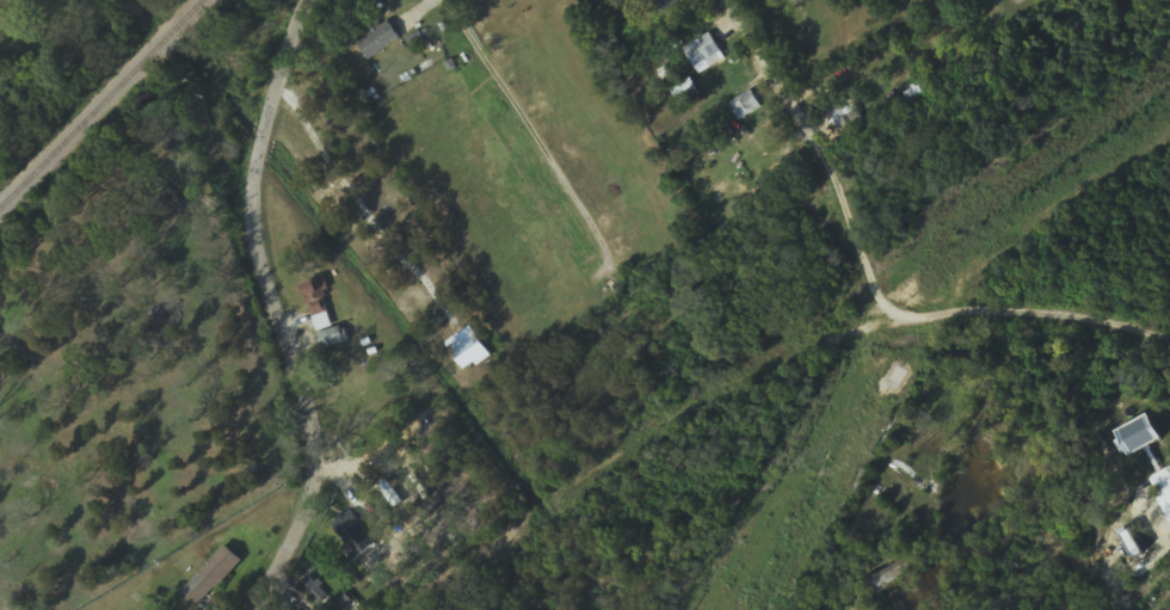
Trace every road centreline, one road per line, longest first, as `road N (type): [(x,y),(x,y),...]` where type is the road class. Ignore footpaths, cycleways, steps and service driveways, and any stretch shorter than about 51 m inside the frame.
road 1 (residential): [(259,609),(314,497),(308,418),(259,265),(250,168),(311,0)]
road 2 (residential): [(460,0),(617,267)]
road 3 (residential): [(811,142),(727,0)]

